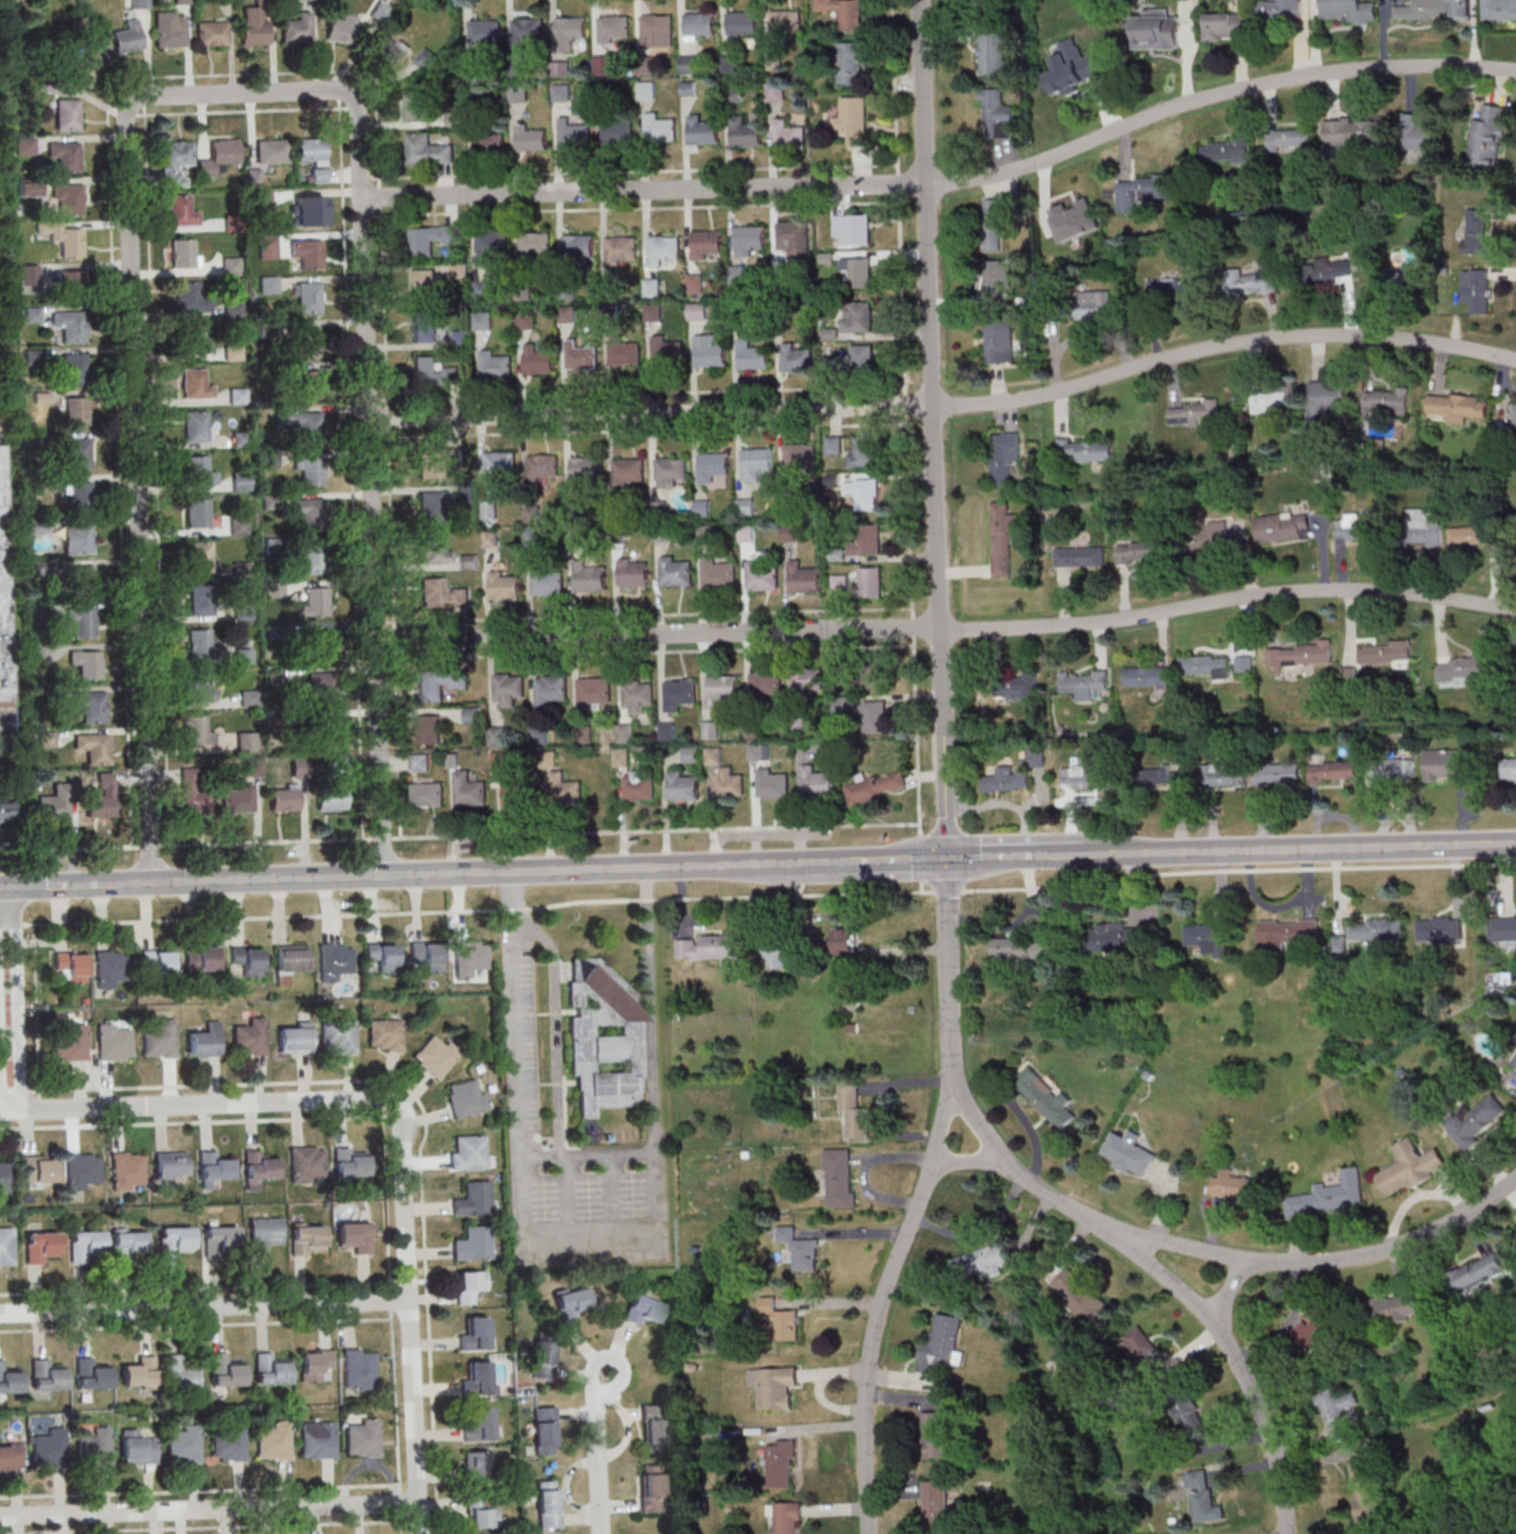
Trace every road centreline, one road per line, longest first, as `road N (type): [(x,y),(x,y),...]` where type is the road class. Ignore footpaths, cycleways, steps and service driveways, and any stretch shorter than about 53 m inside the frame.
road 1 (residential): [(1515,75),(1441,68),(1295,81),(1138,122),(1031,164),(937,185),(363,201)]
road 2 (residential): [(1515,362),(1409,341),(1324,335),(1244,342),(1003,403),(370,420)]
road 3 (residential): [(1515,613),(1392,594),(1296,594),(1038,630),(377,641)]
road 4 (residential): [(939,1126),(951,1019),(950,860),(920,0)]
road 5 (residential): [(383,876),(355,106),(344,92),(241,95)]
road 6 (residential): [(152,883),(127,115),(144,100),(241,95)]
road 7 (tertiary): [(950,860),(383,876)]
road 8 (tertiary): [(1515,844),(950,860)]
road 9 (residential): [(1290,1533),(1273,1434),(1244,1366),(1200,1304),(1109,1227),(997,1156)]
road 10 (residential): [(424,1533),(402,1114),(386,1099)]
road 11 (residential): [(1515,1180),(1402,1245),(1338,1260),(1204,1253),(1109,1227)]
road 12 (residential): [(422,1501),(0,1516)]
road 13 (residential): [(871,1533),(876,1328),(939,1126)]
road 14 (residential): [(412,1296),(0,1311)]
road 15 (residential): [(386,1099),(0,1109)]
road 16 (tertiary): [(383,876),(152,883)]
road 17 (residential): [(23,1109),(18,886)]
road 18 (residential): [(927,1175),(953,1161),(997,1156),(947,1081)]
road 19 (tertiary): [(152,883),(18,886)]
road 20 (residential): [(601,1401),(605,1533)]
road 21 (residential): [(0,980),(4,1109)]
road 22 (residential): [(601,1401),(624,1379),(614,1357),(591,1367),(601,1401)]

